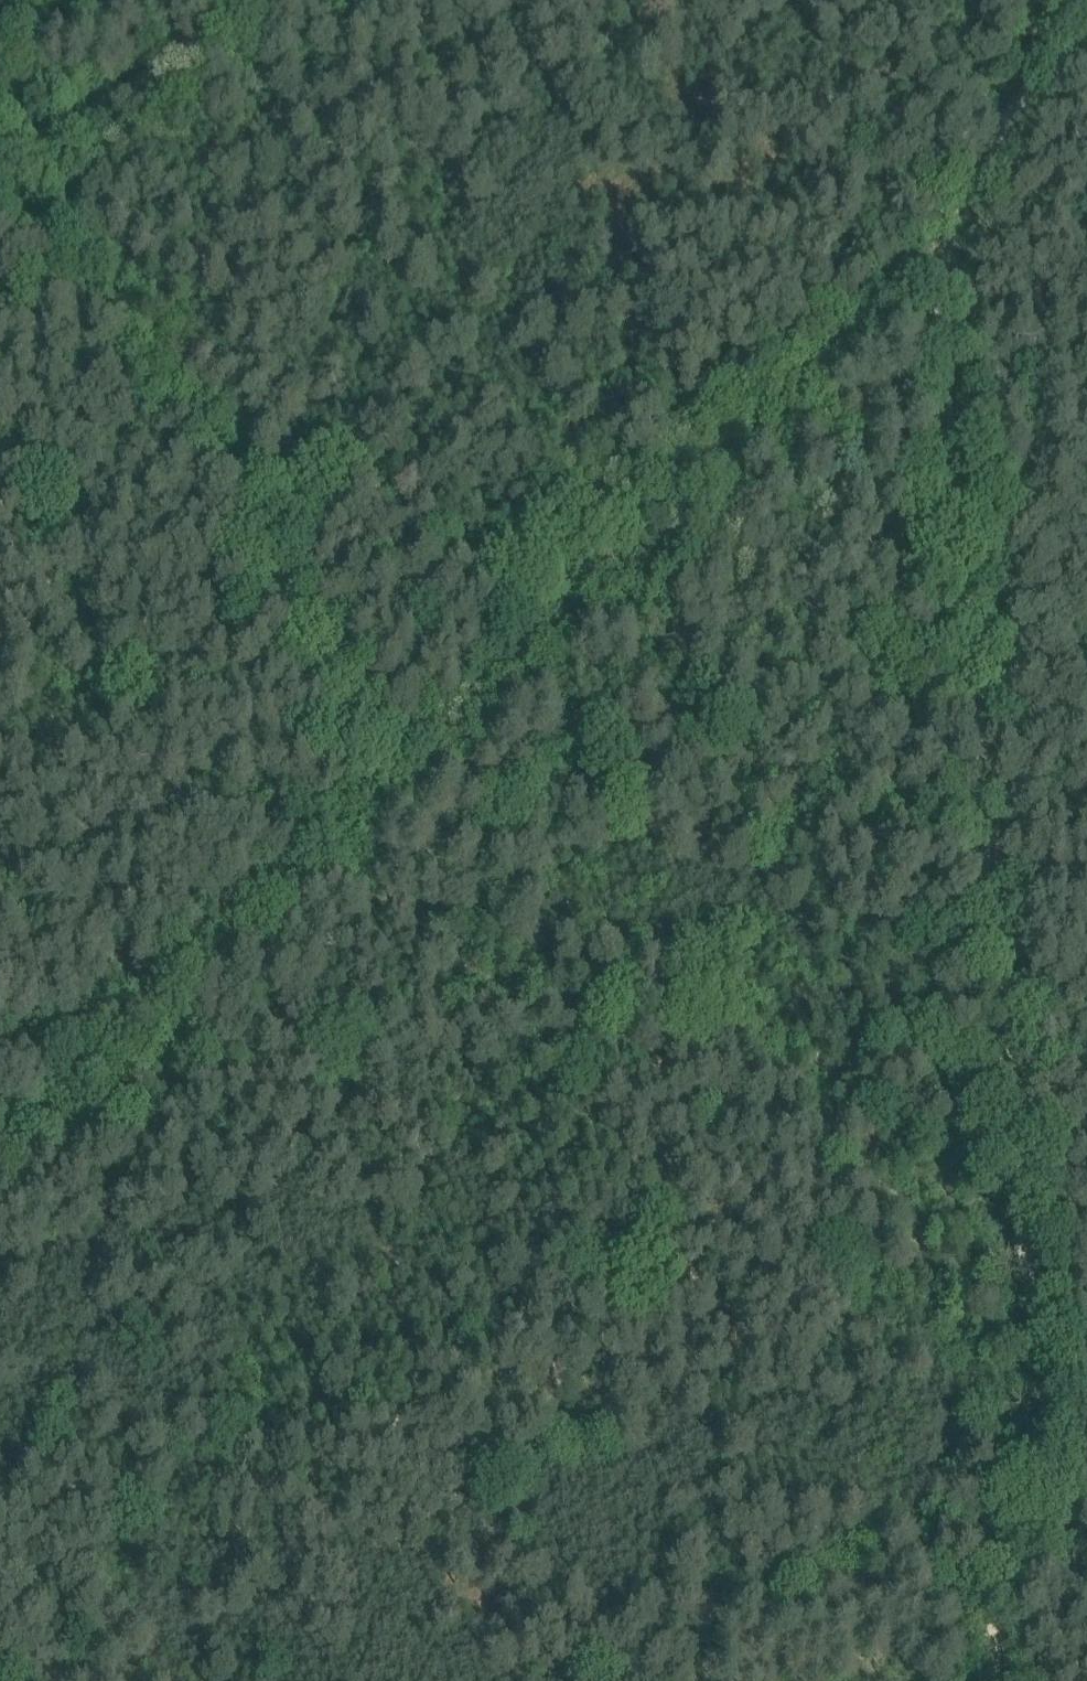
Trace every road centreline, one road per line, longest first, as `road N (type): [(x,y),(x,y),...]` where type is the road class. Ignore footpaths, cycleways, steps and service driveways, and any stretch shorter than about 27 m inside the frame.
road 1 (track): [(985,1680),(988,1606),(1014,1523),(1046,1464),(928,259)]
road 2 (track): [(283,0),(66,132),(30,143),(0,172)]
road 3 (track): [(928,259),(1044,40),(1050,0)]

